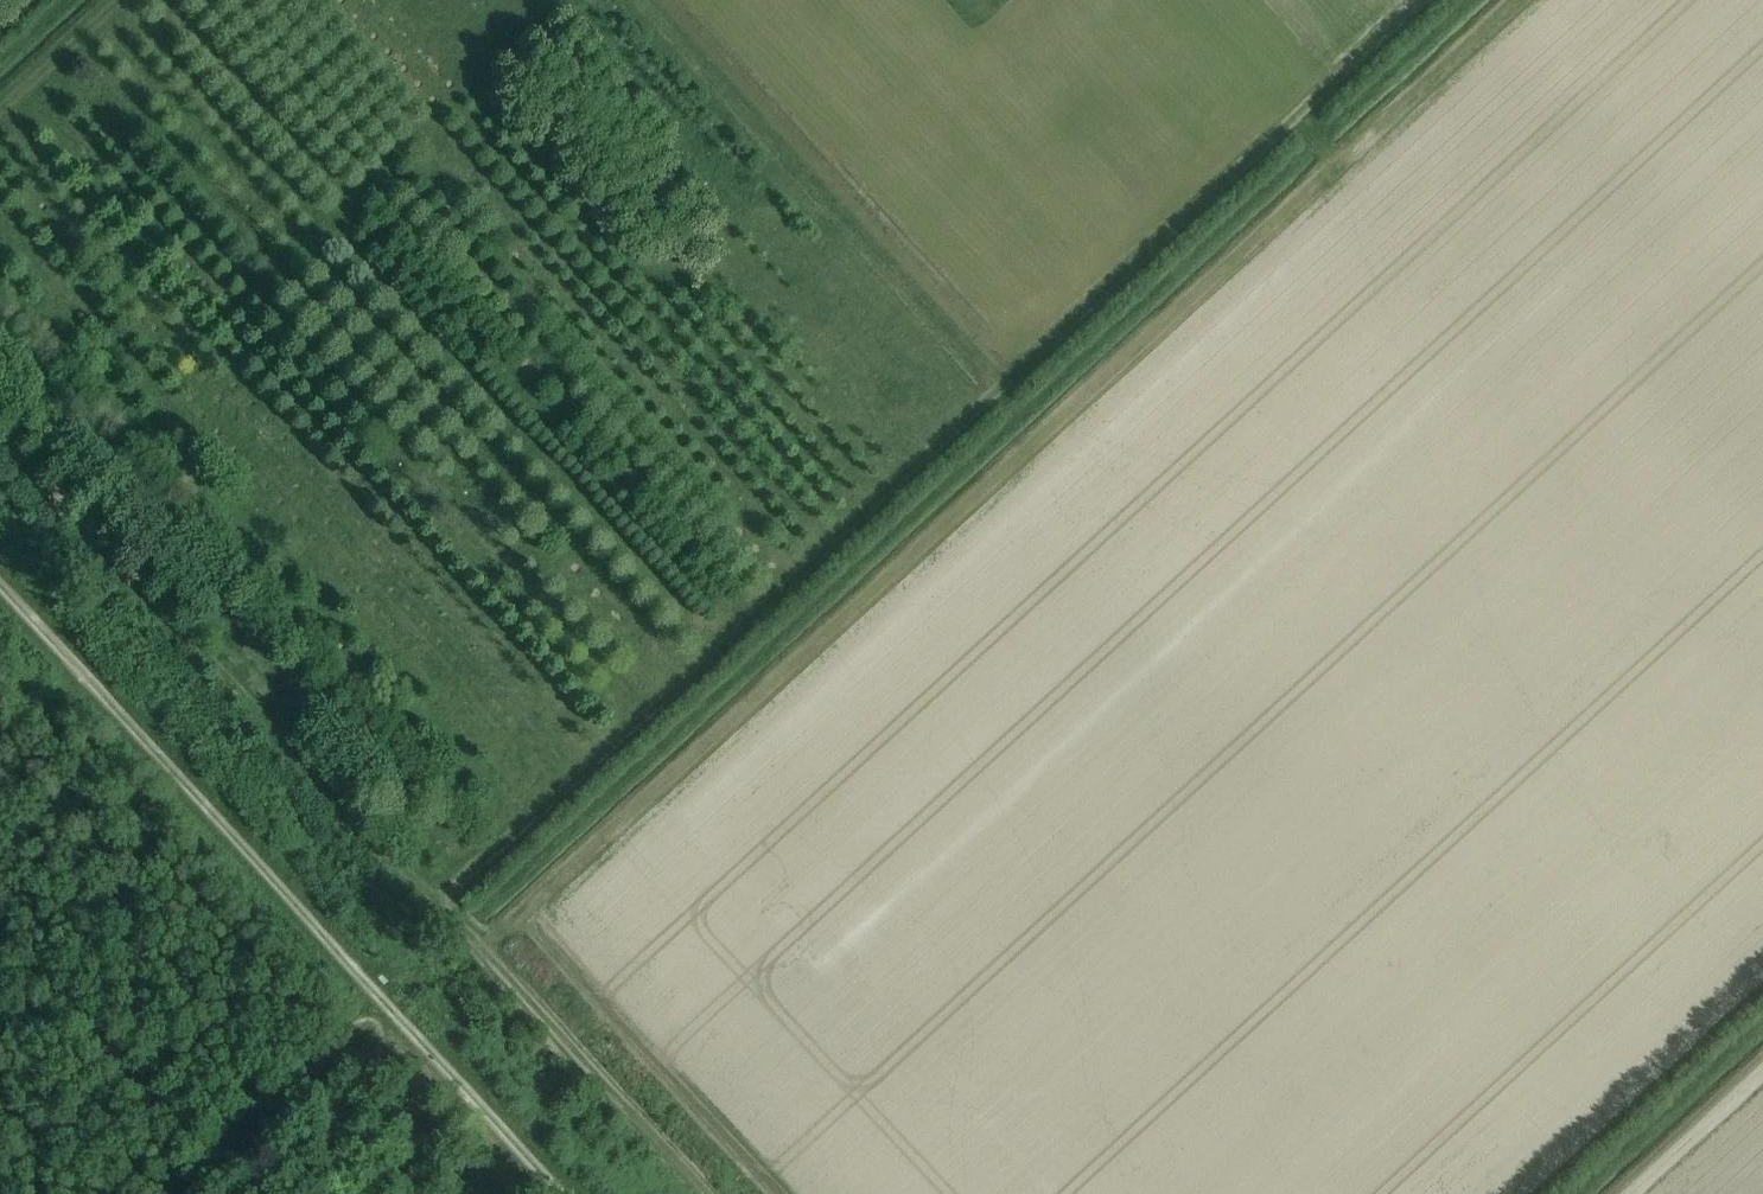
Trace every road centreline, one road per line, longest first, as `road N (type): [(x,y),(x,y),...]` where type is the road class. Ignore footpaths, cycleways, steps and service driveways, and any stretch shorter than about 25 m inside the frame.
road 1 (track): [(392,1010),(79,672)]
road 2 (track): [(539,1193),(392,1010)]

